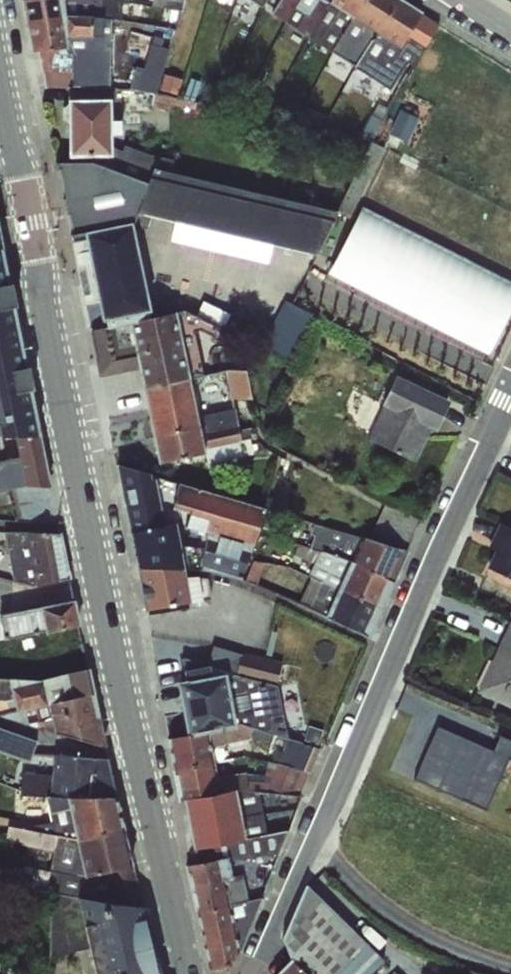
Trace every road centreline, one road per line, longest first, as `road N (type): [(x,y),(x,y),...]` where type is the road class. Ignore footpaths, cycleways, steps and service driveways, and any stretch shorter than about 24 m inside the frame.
road 1 (residential): [(510,402),(264,959),(246,973)]
road 2 (tertiary): [(63,402),(190,973)]
road 3 (tertiary): [(0,86),(63,402)]

